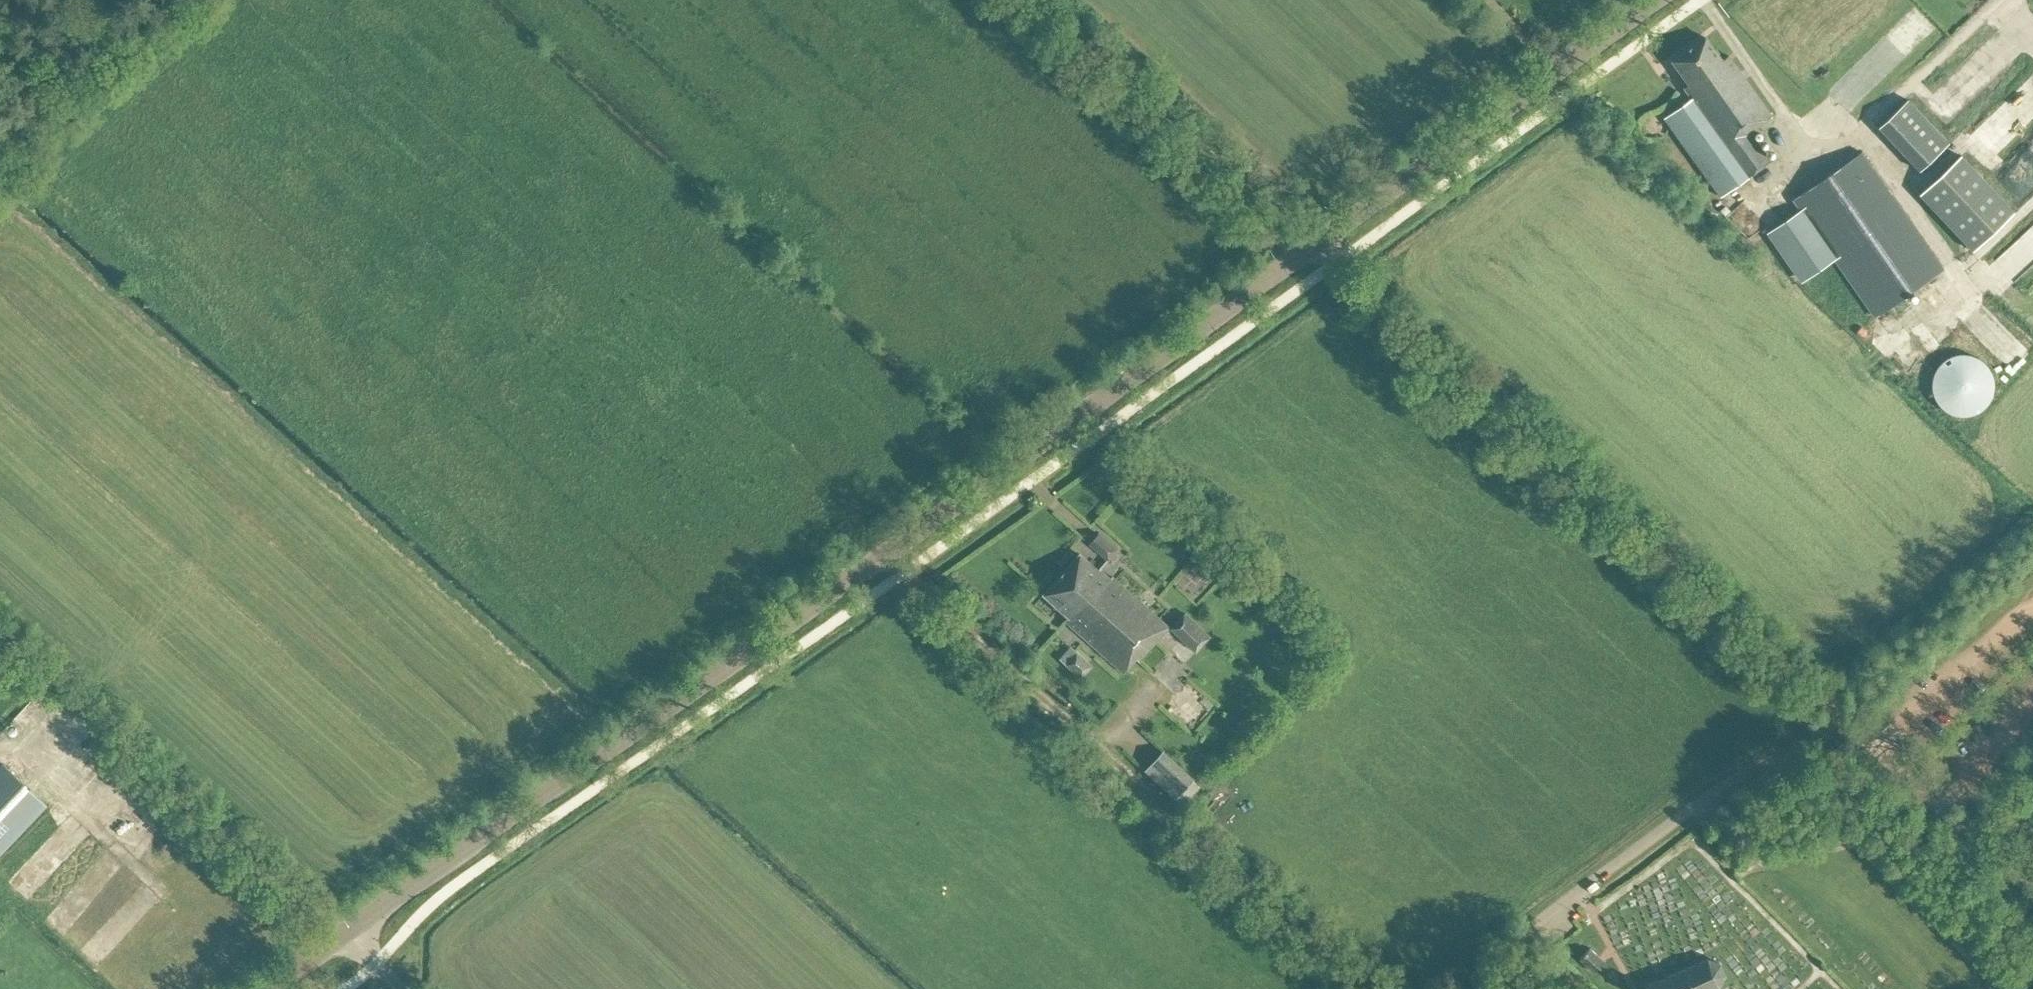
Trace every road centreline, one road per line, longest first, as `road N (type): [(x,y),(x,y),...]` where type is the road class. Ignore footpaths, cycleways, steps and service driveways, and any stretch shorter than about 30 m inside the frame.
road 1 (tertiary): [(340,934),(1315,245)]
road 2 (unclassified): [(2032,895),(1691,575),(1315,245)]
road 3 (track): [(886,552),(1356,988)]
road 4 (tertiary): [(1315,245),(1656,0)]
road 5 (track): [(1040,0),(1315,245)]

